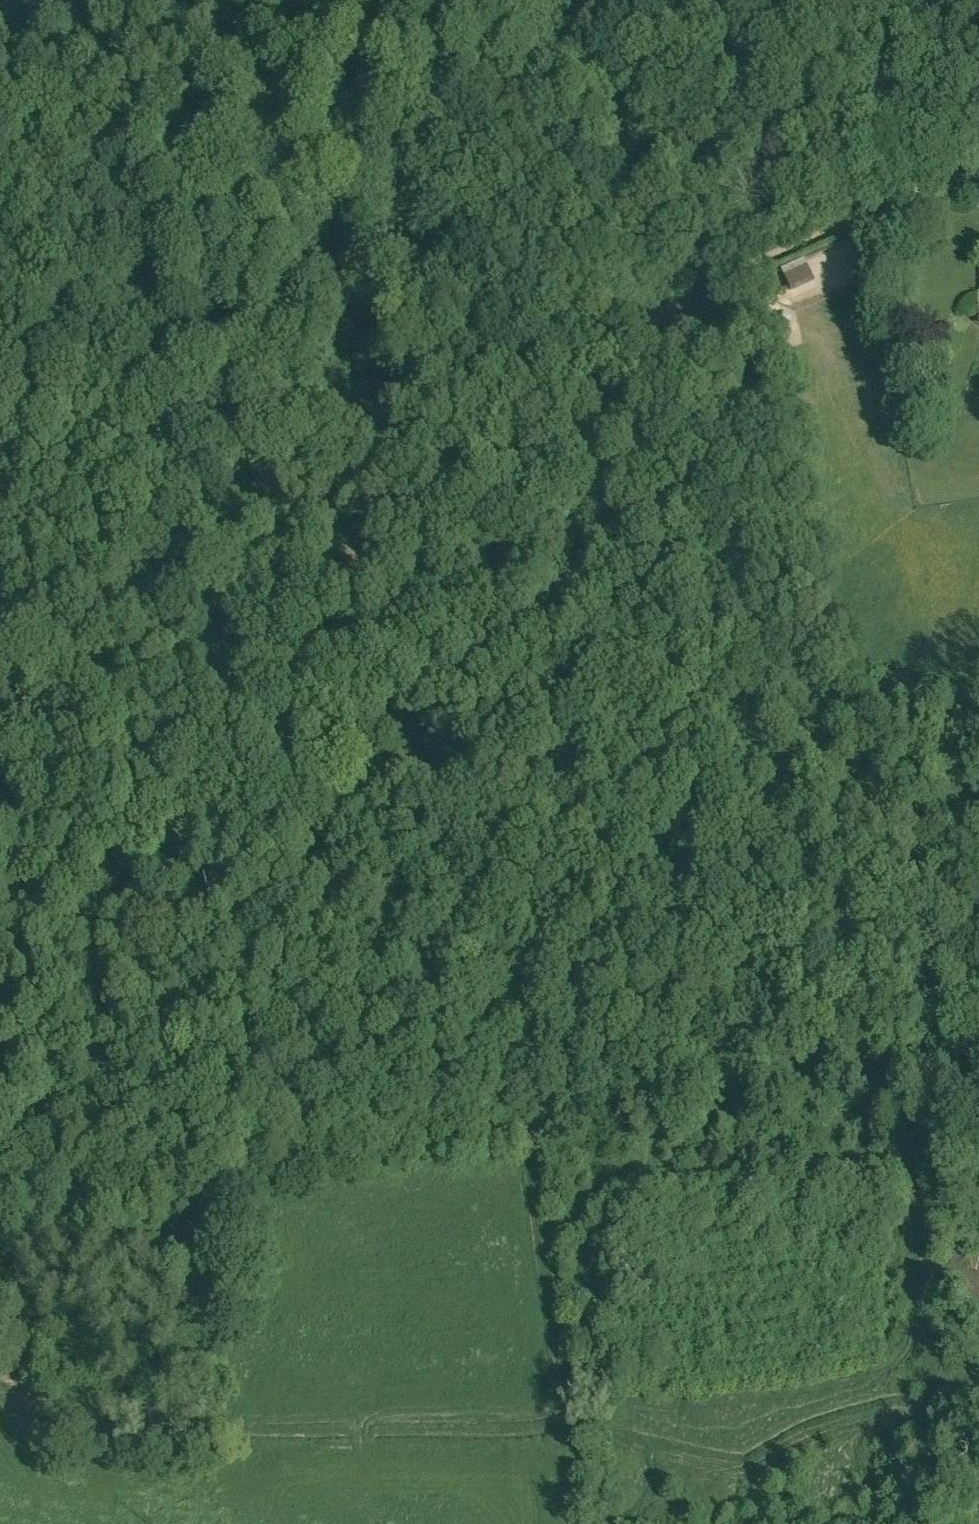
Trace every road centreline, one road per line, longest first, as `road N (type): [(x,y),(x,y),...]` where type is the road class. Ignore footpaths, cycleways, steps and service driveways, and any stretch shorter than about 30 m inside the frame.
road 1 (track): [(789,1097),(756,848),(672,532),(626,317)]
road 2 (track): [(789,1097),(604,1145),(577,1191),(561,1247),(587,1467),(679,1503)]
road 3 (track): [(789,1097),(978,1057)]

